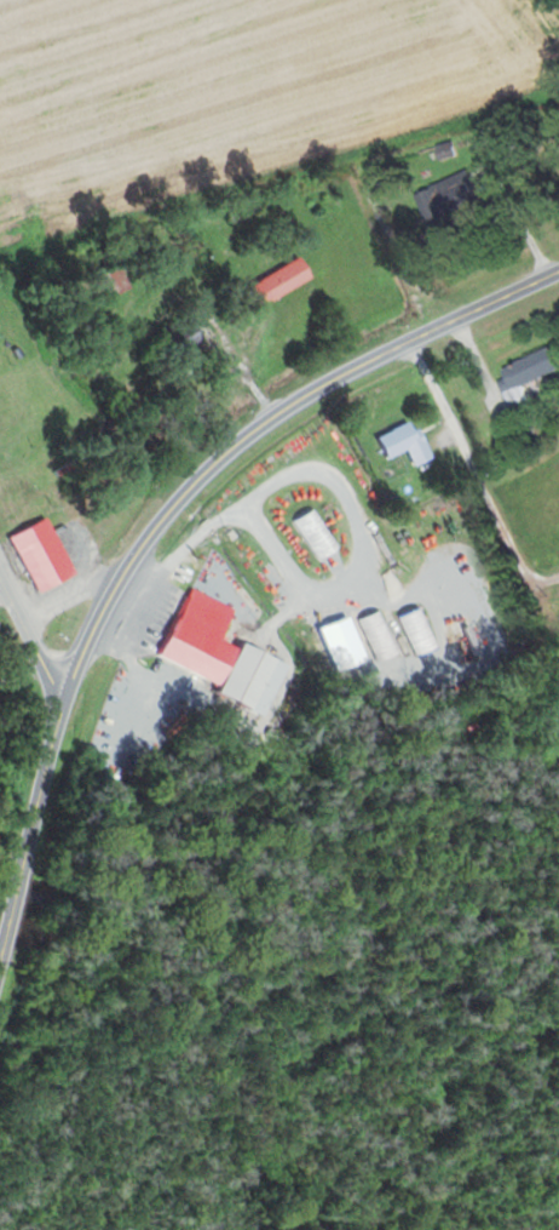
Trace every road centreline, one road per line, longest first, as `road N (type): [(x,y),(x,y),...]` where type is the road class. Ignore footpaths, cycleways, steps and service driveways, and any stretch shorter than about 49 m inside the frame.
road 1 (secondary): [(65,703),(136,559),(231,448),(378,356),(558,273)]
road 2 (residential): [(410,341),(558,618)]
road 3 (secondary): [(11,913),(65,703)]
road 4 (residential): [(65,703),(0,579)]

